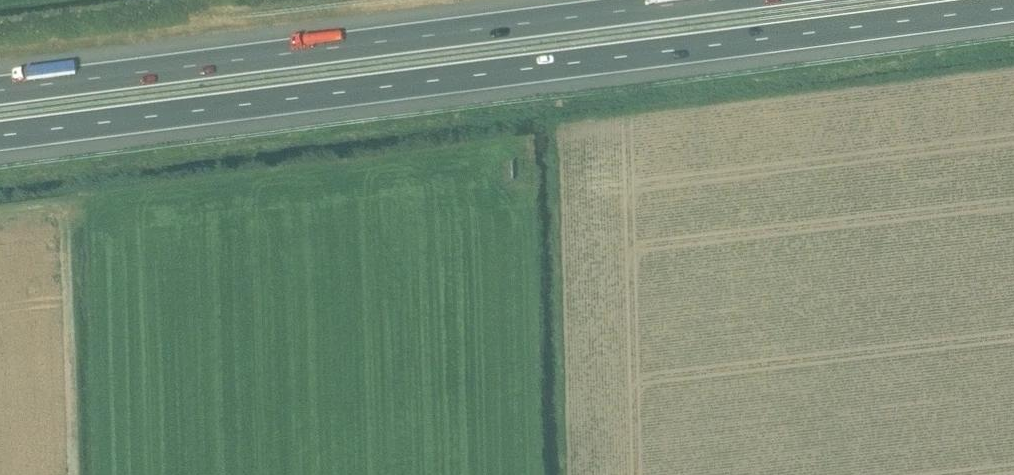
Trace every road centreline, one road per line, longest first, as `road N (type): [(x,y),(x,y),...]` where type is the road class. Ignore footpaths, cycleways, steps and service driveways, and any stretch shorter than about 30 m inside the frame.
road 1 (motorway): [(0,135),(1013,7)]
road 2 (motorway): [(704,0),(0,89)]

